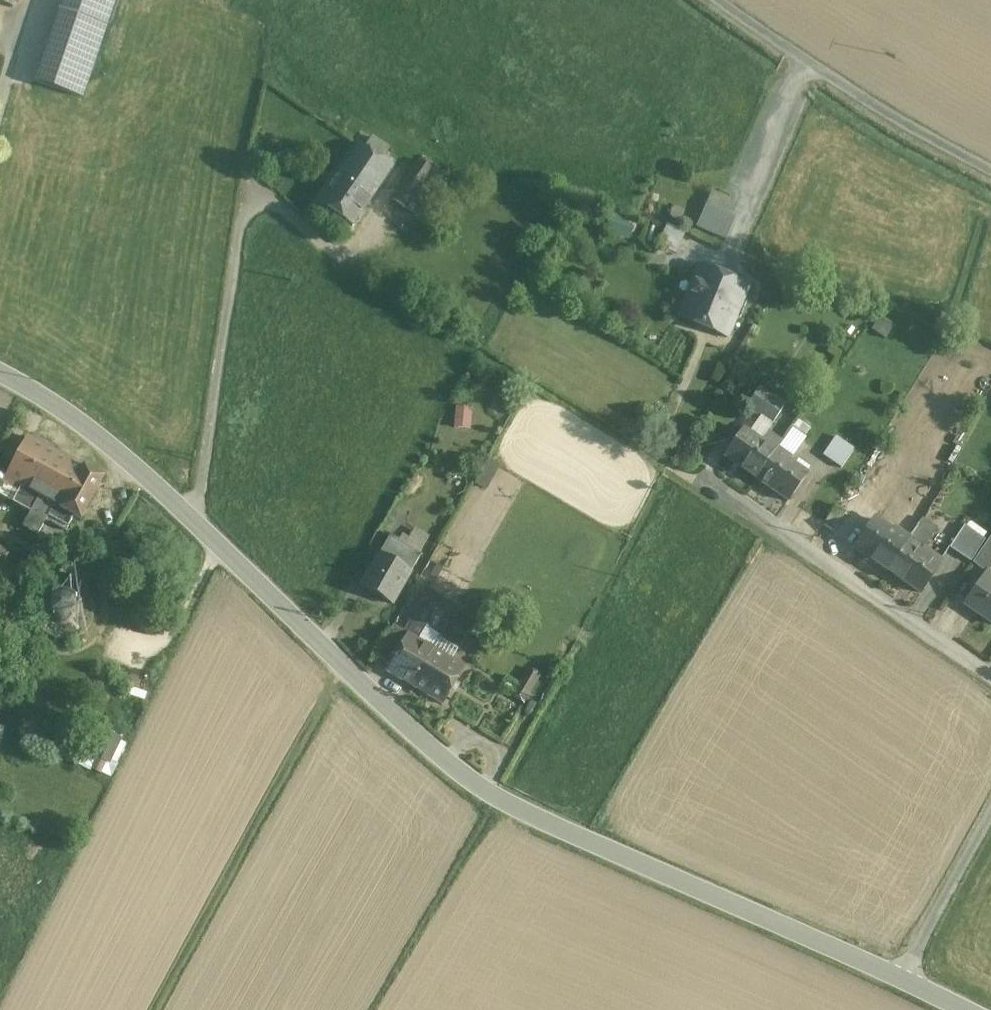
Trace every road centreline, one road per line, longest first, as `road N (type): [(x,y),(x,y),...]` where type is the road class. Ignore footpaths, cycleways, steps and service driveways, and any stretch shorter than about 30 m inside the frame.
road 1 (tertiary): [(0,376),(101,442),(467,778),(518,810),(903,979)]
road 2 (residential): [(990,684),(708,473)]
road 3 (unclassified): [(990,171),(895,118),(725,0)]
road 4 (residential): [(903,979),(990,810)]

